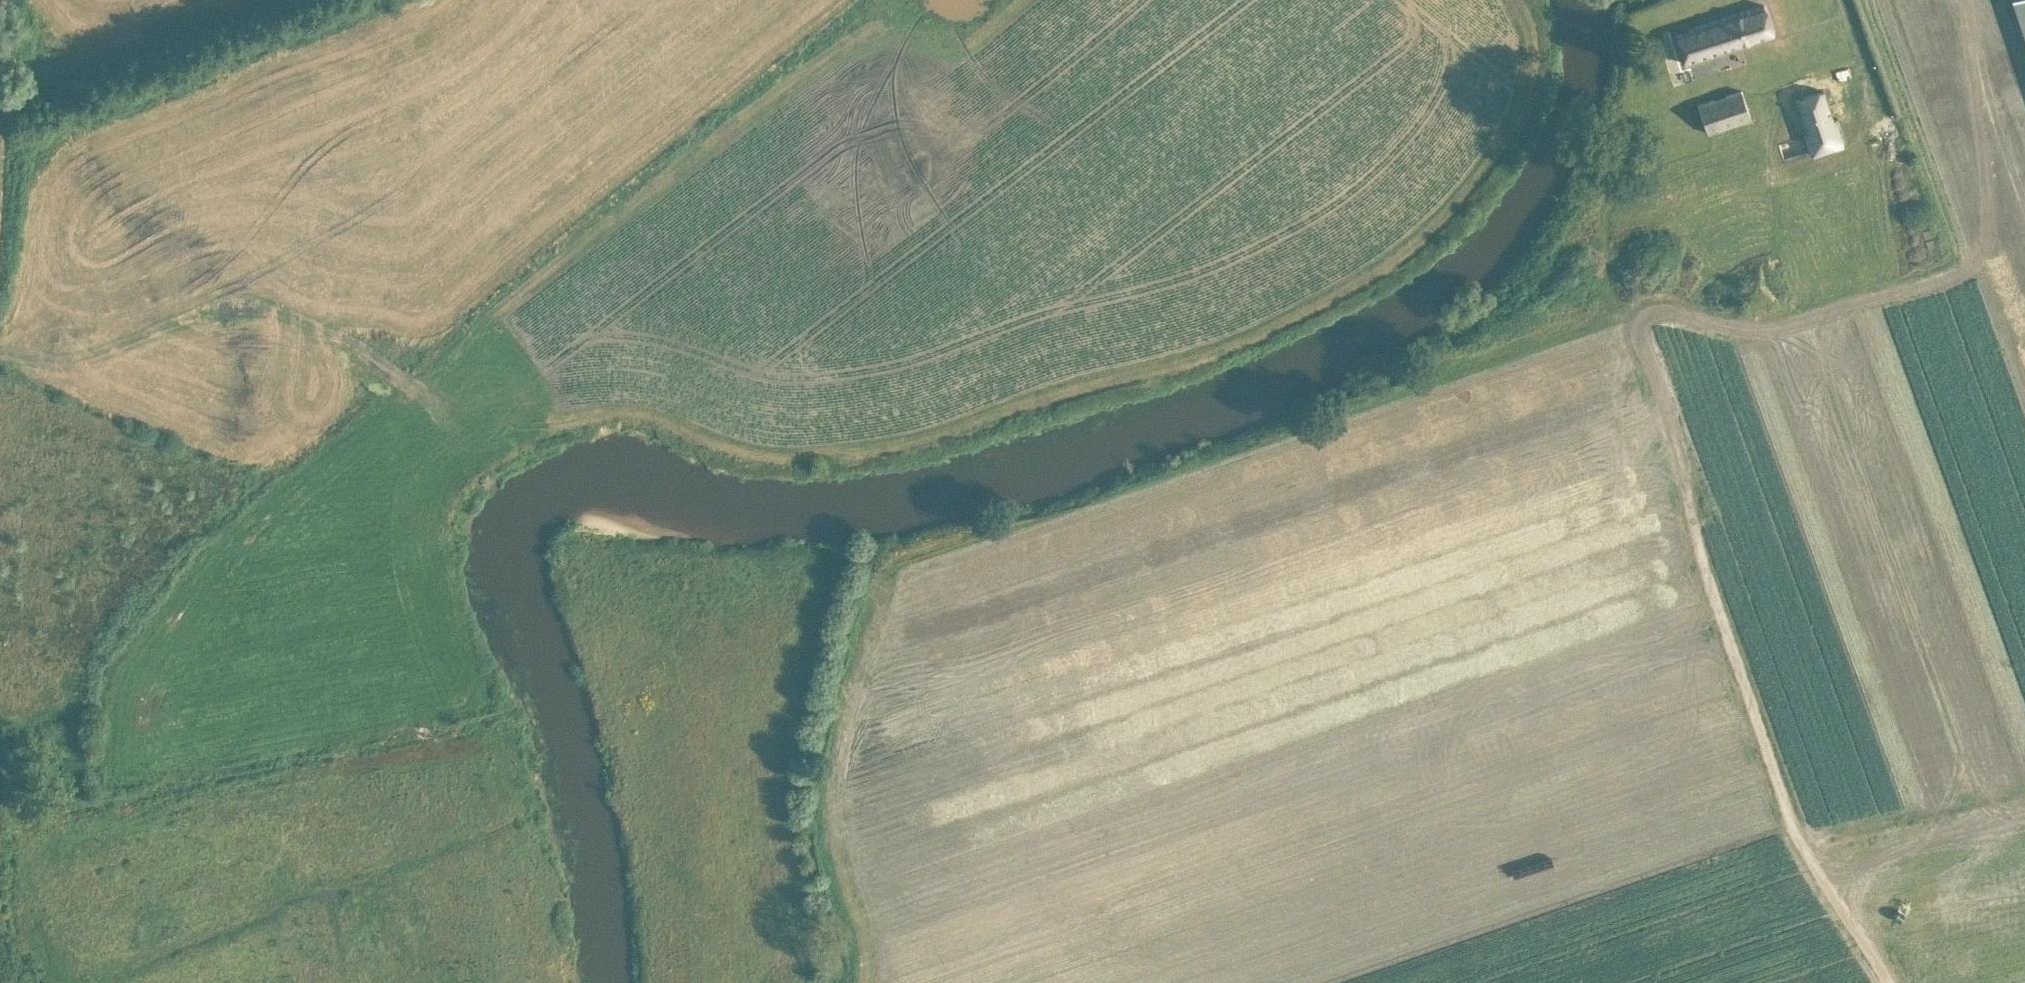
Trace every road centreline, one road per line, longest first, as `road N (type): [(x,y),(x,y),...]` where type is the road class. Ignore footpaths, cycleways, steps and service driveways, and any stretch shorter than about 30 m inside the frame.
road 1 (track): [(1643,306),(1701,563),(1804,849),(1890,982)]

